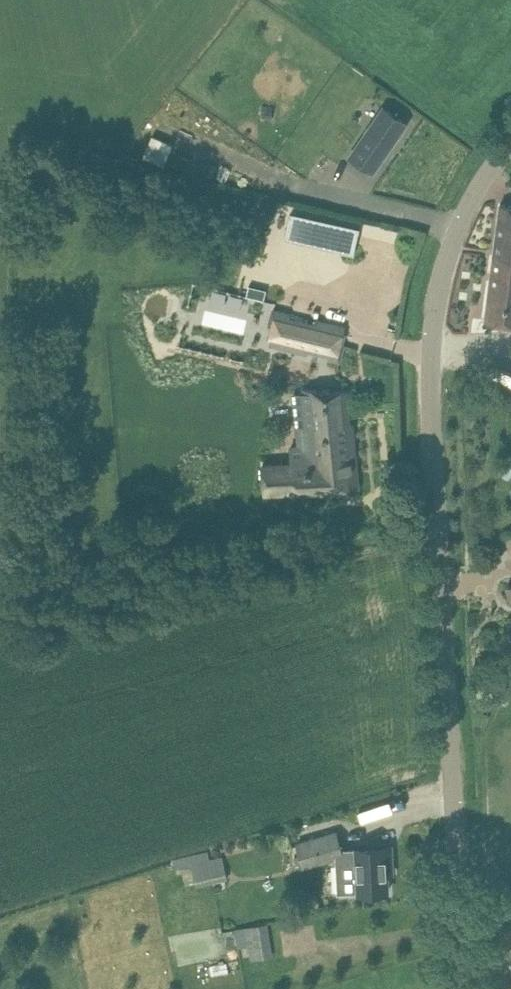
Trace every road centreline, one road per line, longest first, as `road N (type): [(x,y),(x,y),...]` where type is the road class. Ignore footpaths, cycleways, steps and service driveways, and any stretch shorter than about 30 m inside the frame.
road 1 (unclassified): [(465,988),(430,365),(442,279),(459,228),(510,142)]

